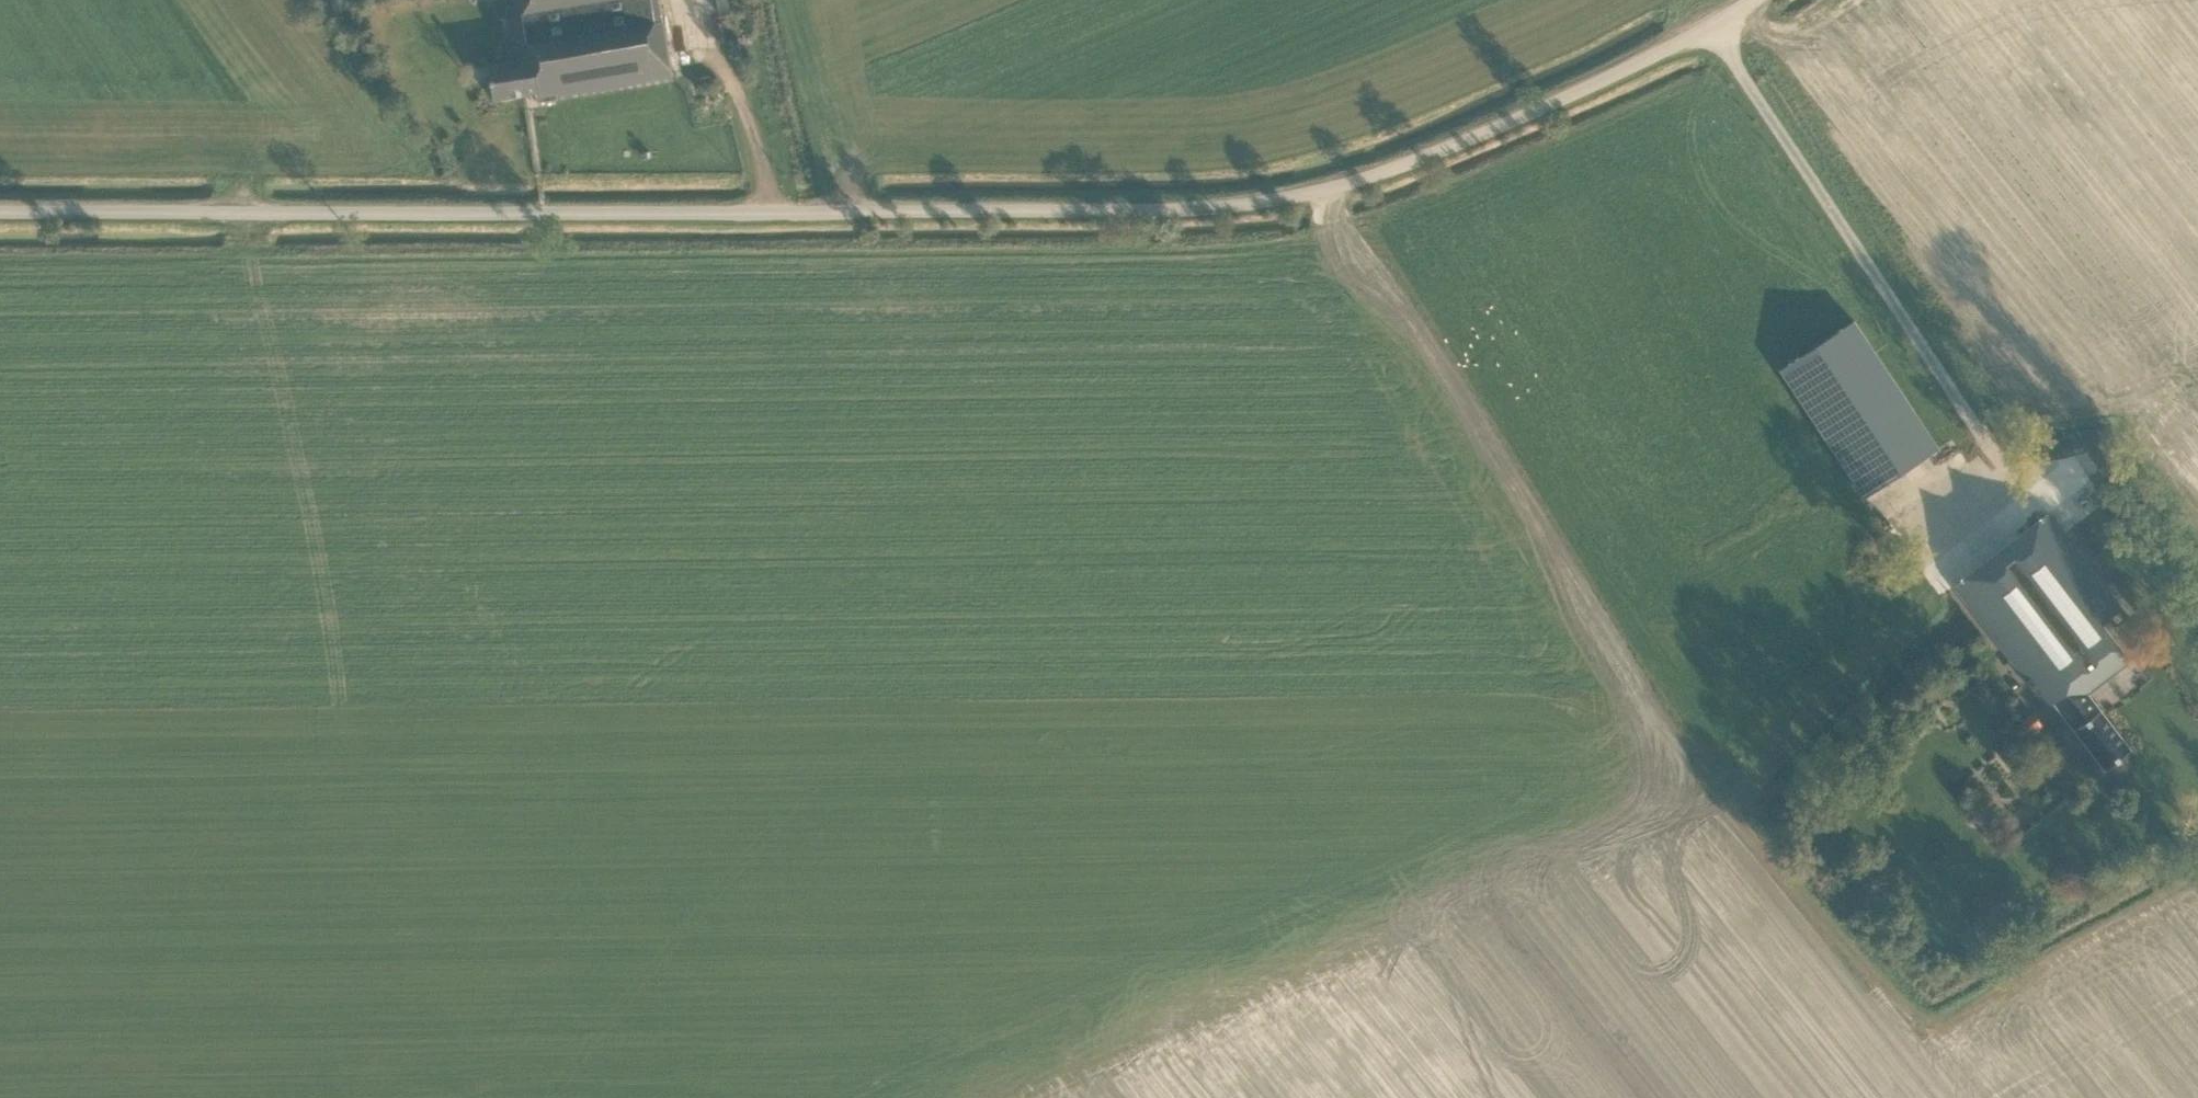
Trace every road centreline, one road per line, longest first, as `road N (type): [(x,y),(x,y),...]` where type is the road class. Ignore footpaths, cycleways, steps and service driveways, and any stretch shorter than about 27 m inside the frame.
road 1 (tertiary): [(0,207),(1226,205),(1312,193),(1404,165),(1719,23),(1752,0)]

